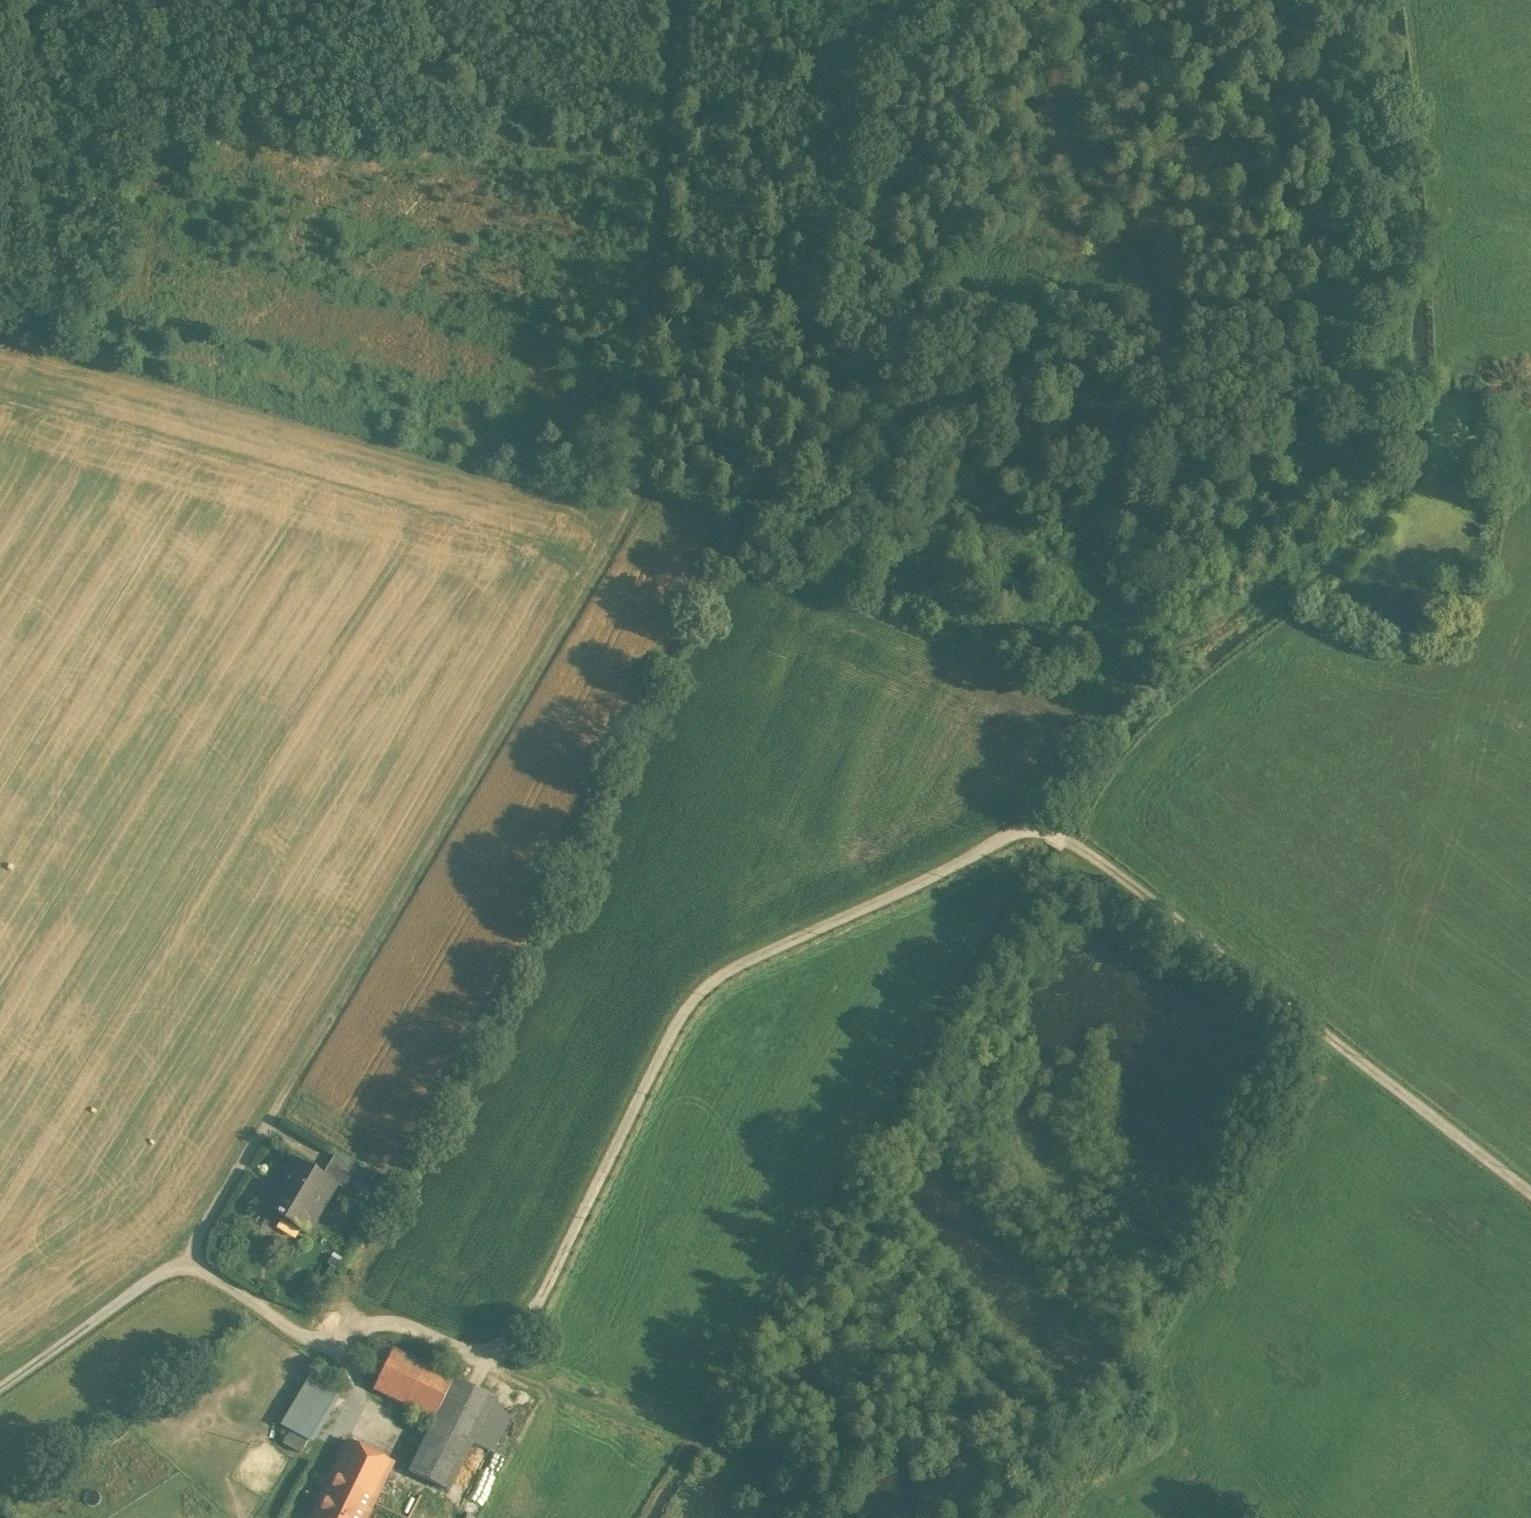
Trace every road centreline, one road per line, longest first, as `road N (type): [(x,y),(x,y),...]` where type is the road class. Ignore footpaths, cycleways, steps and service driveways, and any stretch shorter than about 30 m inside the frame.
road 1 (unclassified): [(1530,1191),(1077,840),(1039,825),(750,957),(690,998),(515,1351),(481,1357),(379,1323),(311,1336),(190,1263)]
road 2 (track): [(0,1391),(190,1263),(625,521),(678,0)]

